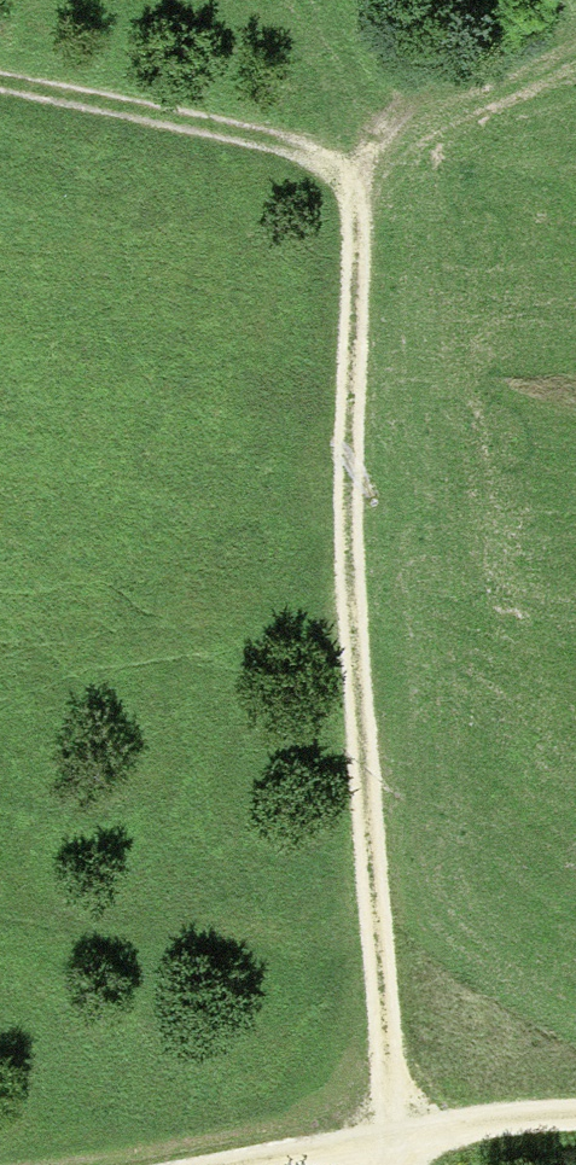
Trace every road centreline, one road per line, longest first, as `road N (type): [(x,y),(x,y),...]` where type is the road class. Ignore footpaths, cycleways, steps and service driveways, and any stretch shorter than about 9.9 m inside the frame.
road 1 (track): [(384,1164),(349,568),(354,227),(340,171),(215,133),(0,90)]
road 2 (track): [(575,1131),(363,1144),(248,1164)]
road 3 (track): [(340,171),(394,99),(513,39),(575,32)]

